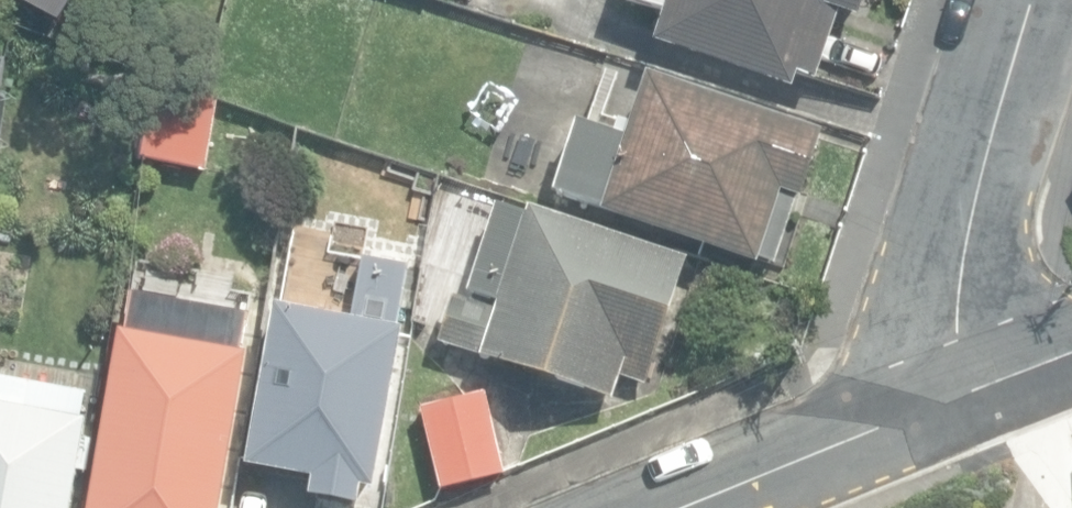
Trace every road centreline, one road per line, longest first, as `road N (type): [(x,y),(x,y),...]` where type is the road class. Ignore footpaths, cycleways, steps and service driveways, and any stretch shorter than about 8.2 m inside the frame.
road 1 (residential): [(1038,0),(950,322),(958,390)]
road 2 (residential): [(678,507),(958,390)]
road 3 (residential): [(958,390),(1071,351)]

